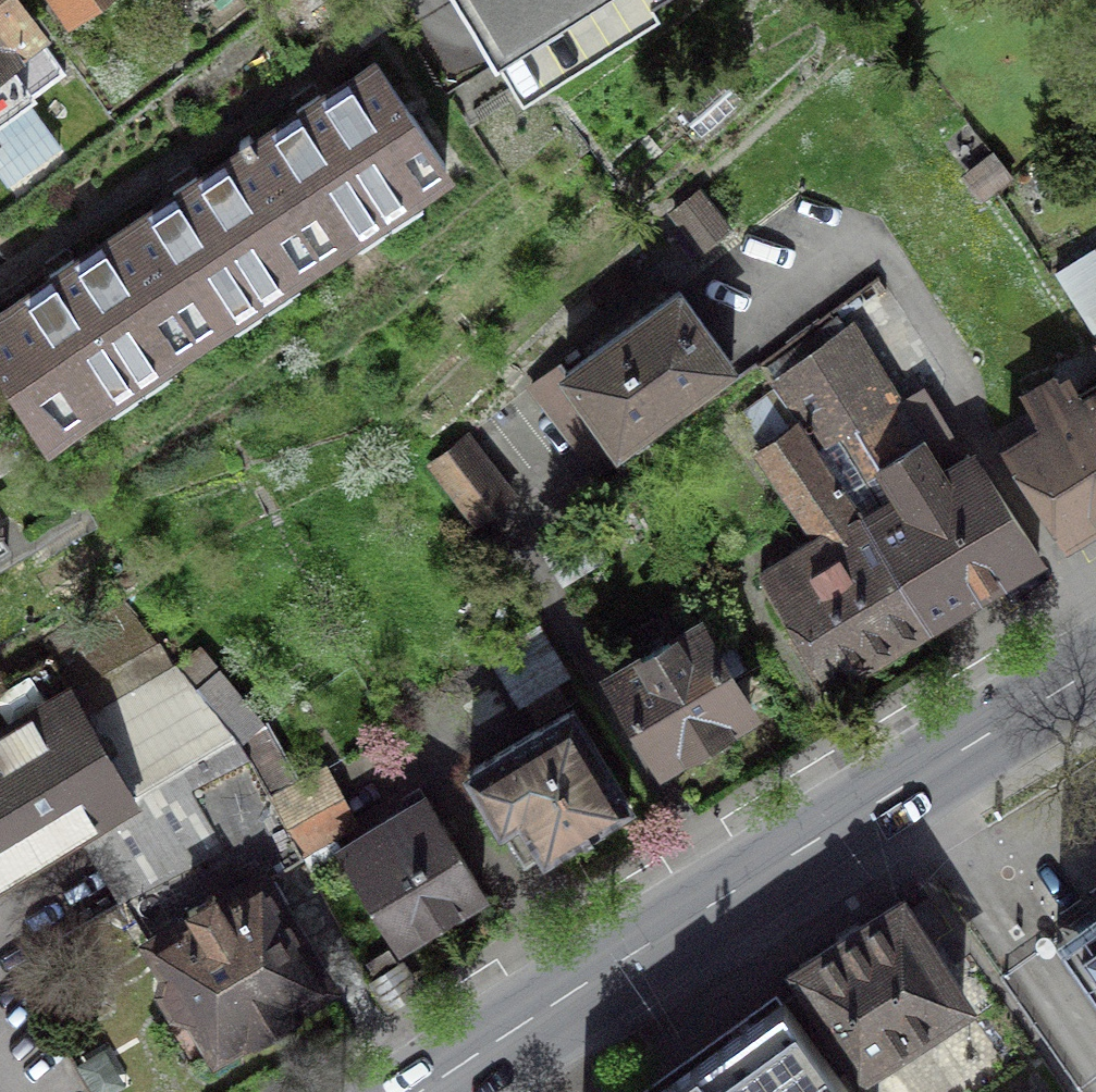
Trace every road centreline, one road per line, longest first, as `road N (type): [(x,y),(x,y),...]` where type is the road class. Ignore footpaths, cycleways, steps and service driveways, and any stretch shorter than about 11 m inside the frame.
road 1 (primary): [(1095,667),(634,956),(434,1091)]

